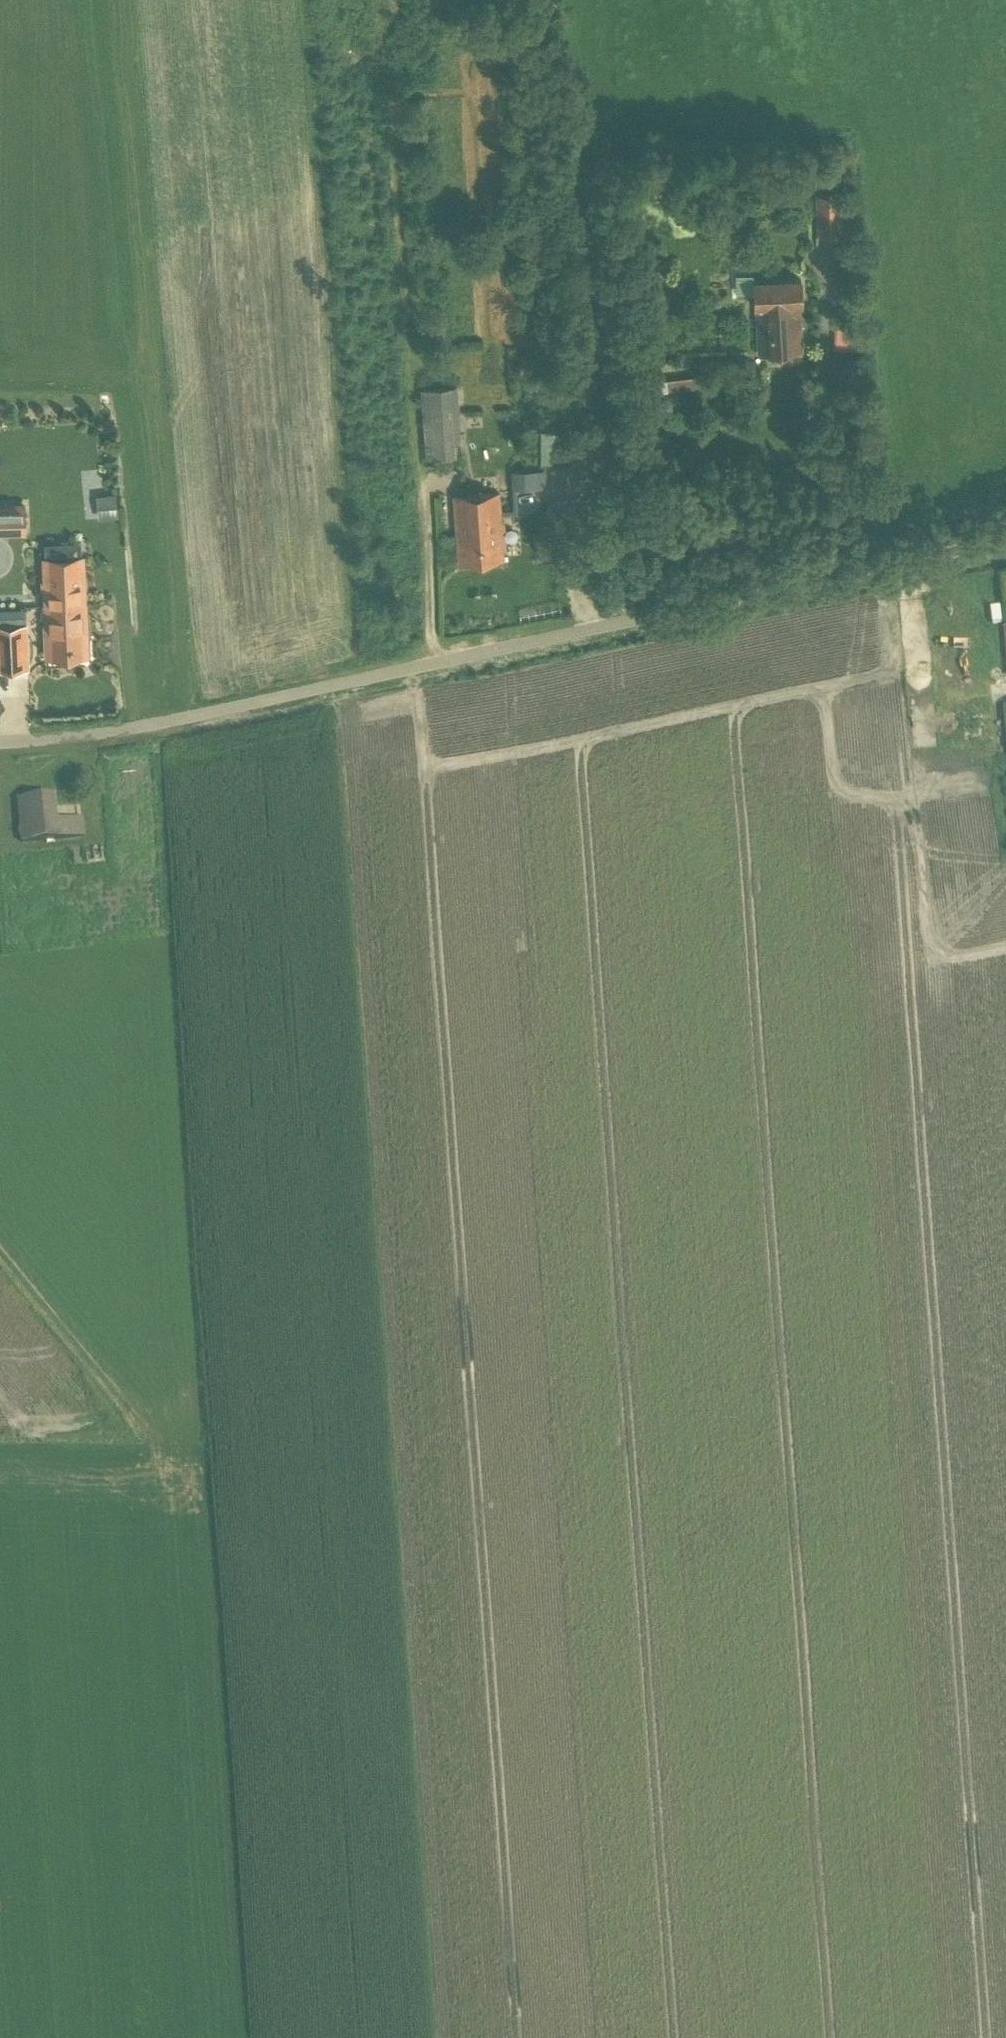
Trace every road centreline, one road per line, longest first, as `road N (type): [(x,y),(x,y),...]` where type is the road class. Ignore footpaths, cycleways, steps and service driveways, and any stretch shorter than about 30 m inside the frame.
road 1 (unclassified): [(0,743),(202,716),(1005,541)]

